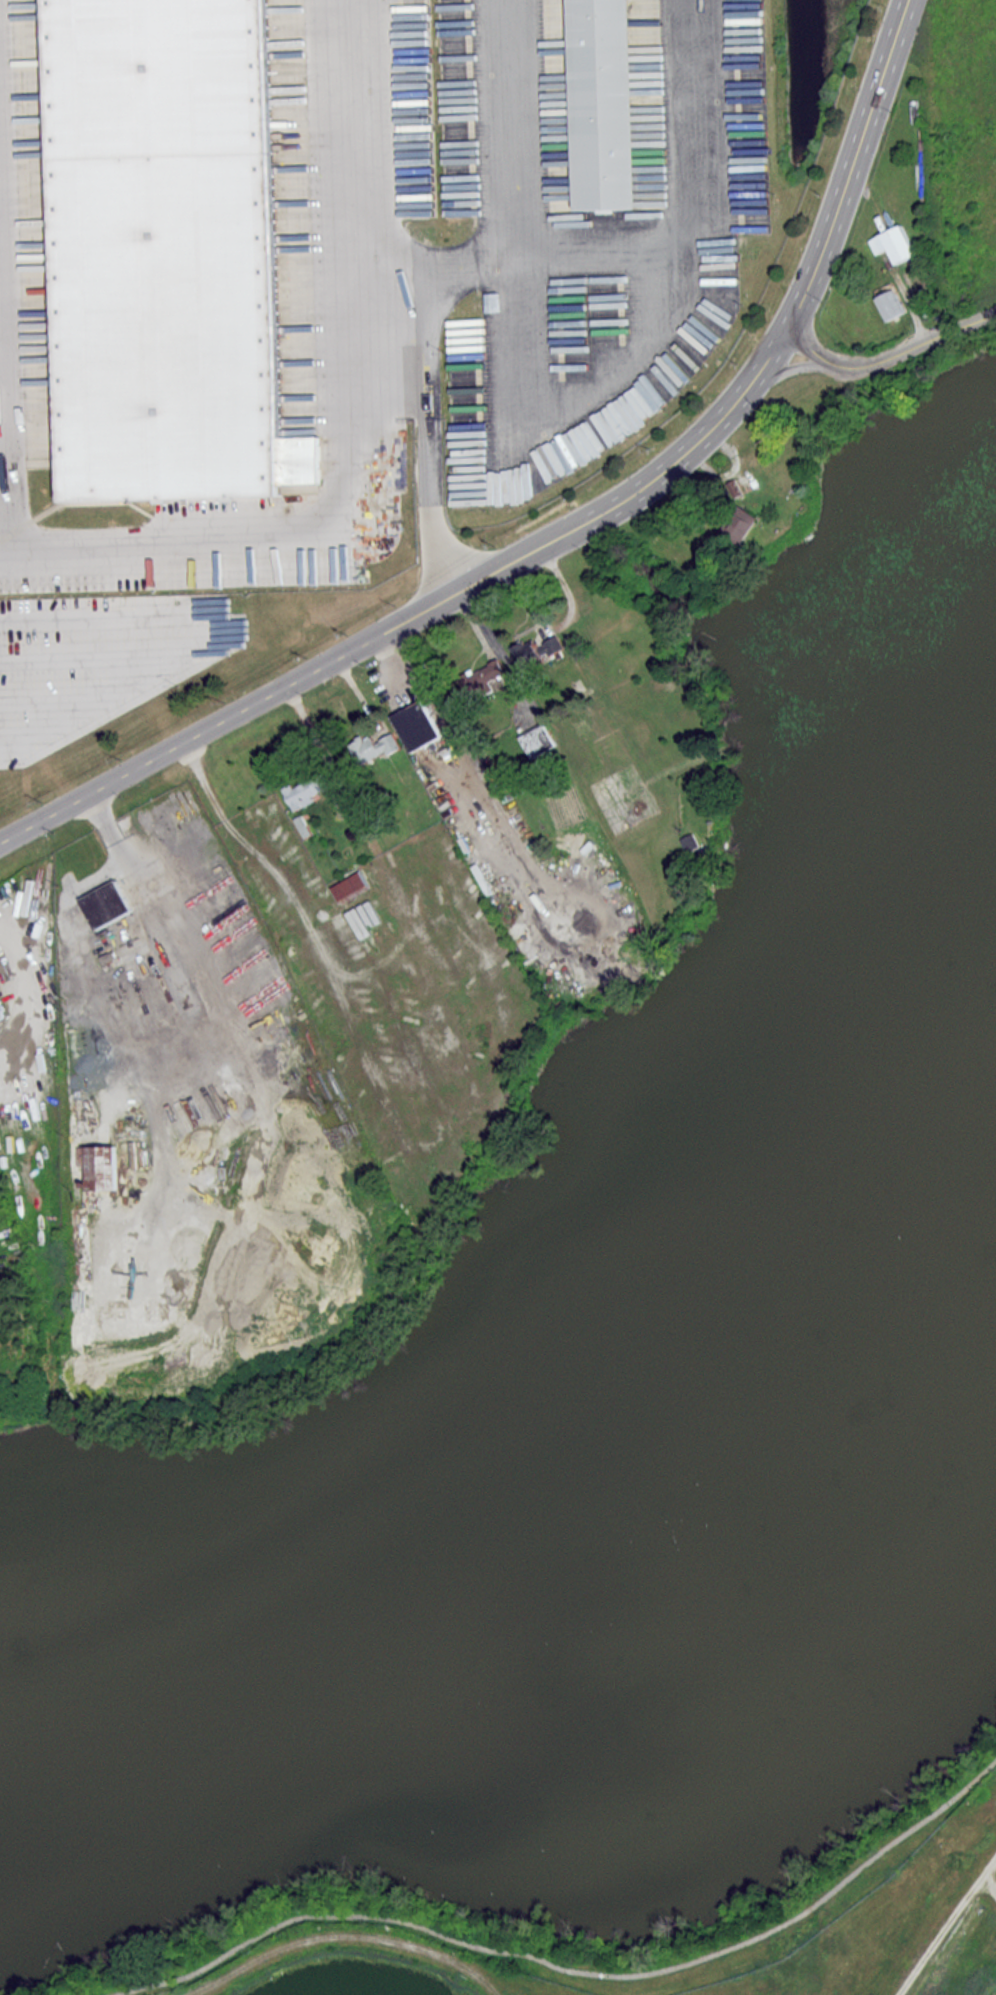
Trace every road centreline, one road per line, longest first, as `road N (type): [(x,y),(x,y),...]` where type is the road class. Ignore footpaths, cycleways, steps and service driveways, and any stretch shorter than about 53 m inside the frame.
road 1 (tertiary): [(787,332),(725,413),(663,474),(0,841)]
road 2 (tertiary): [(909,0),(830,233),(787,332)]
road 3 (residential): [(787,332),(846,364),(885,359),(995,315)]

